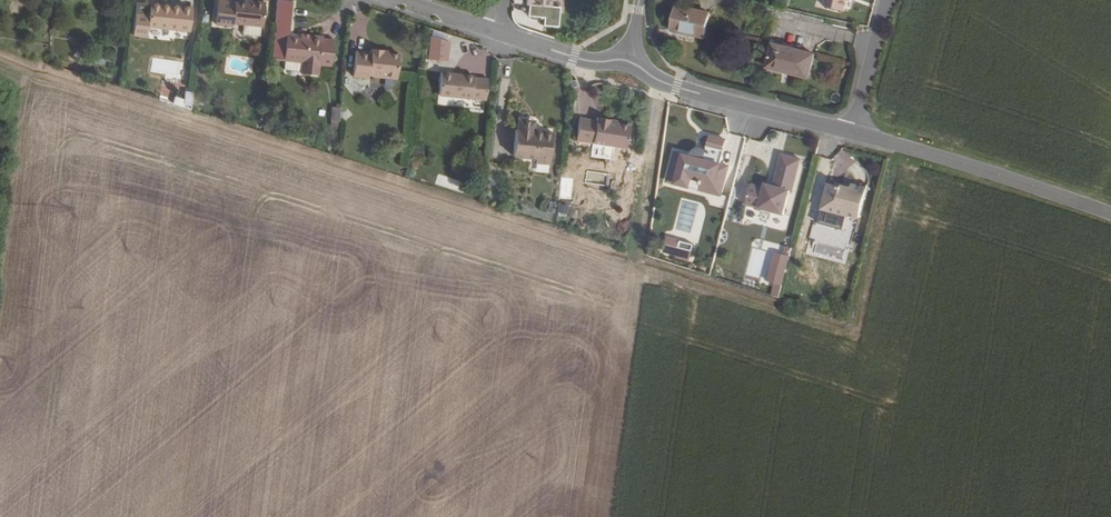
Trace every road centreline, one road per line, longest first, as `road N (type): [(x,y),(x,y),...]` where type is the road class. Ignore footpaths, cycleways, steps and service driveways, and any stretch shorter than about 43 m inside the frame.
road 1 (tertiary): [(850,134),(1110,221)]
road 2 (tertiary): [(628,63),(676,87),(850,134)]
road 3 (tertiary): [(492,31),(596,63),(628,63)]
road 4 (residential): [(884,0),(850,134)]

